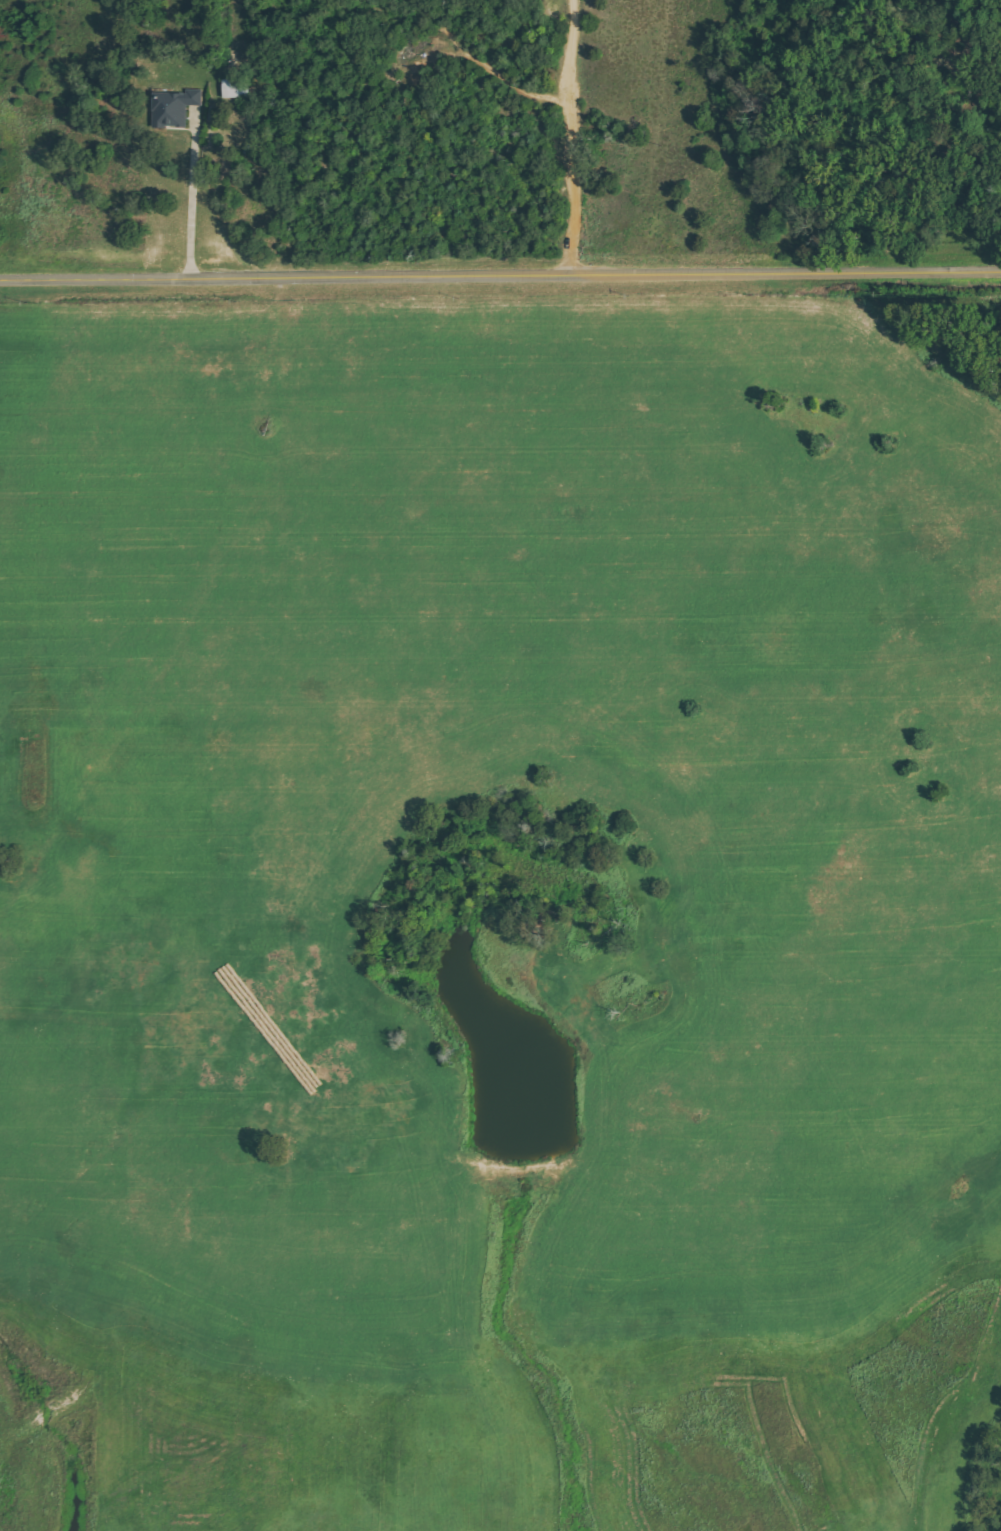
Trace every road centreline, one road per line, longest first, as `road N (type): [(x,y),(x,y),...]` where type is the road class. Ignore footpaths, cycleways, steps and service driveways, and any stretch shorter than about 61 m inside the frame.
road 1 (tertiary): [(1000,270),(0,275)]

